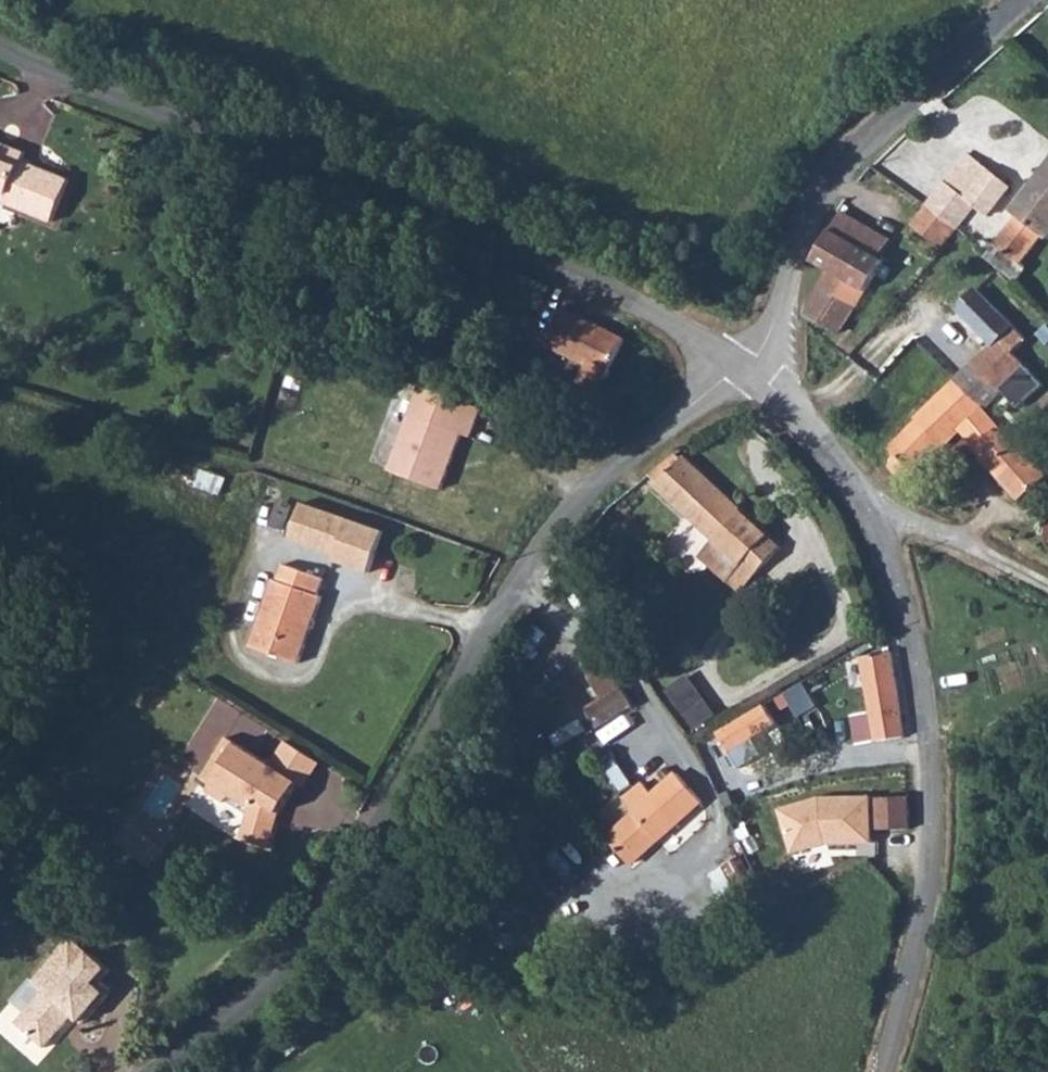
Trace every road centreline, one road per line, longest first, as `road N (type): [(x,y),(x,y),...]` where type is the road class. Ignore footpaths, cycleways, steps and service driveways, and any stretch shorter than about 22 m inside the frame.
road 1 (unclassified): [(743,367),(544,544),(453,690),(335,908),(290,968),(157,1071)]
road 2 (unclassified): [(0,51),(32,70),(545,260),(743,367)]
road 3 (unclassified): [(743,367),(769,384),(872,522),(914,647),(933,822),(917,956),(884,1071)]
road 4 (unclassified): [(1015,0),(825,181),(779,314),(743,367)]
road 5 (track): [(872,522),(933,526),(1047,587)]

